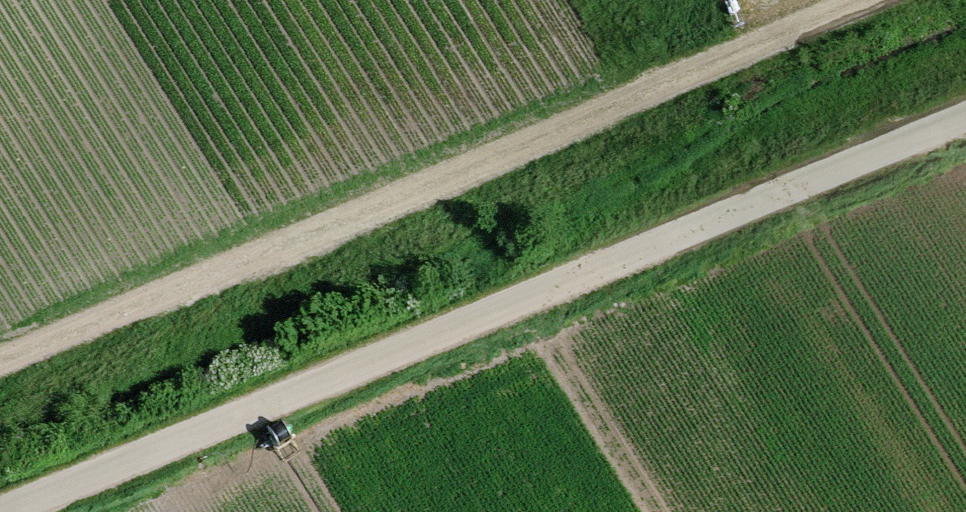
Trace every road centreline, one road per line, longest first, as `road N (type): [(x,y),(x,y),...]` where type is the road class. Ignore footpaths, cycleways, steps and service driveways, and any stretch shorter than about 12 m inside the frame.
road 1 (unclassified): [(19,511),(965,120)]
road 2 (track): [(881,0),(0,360)]

